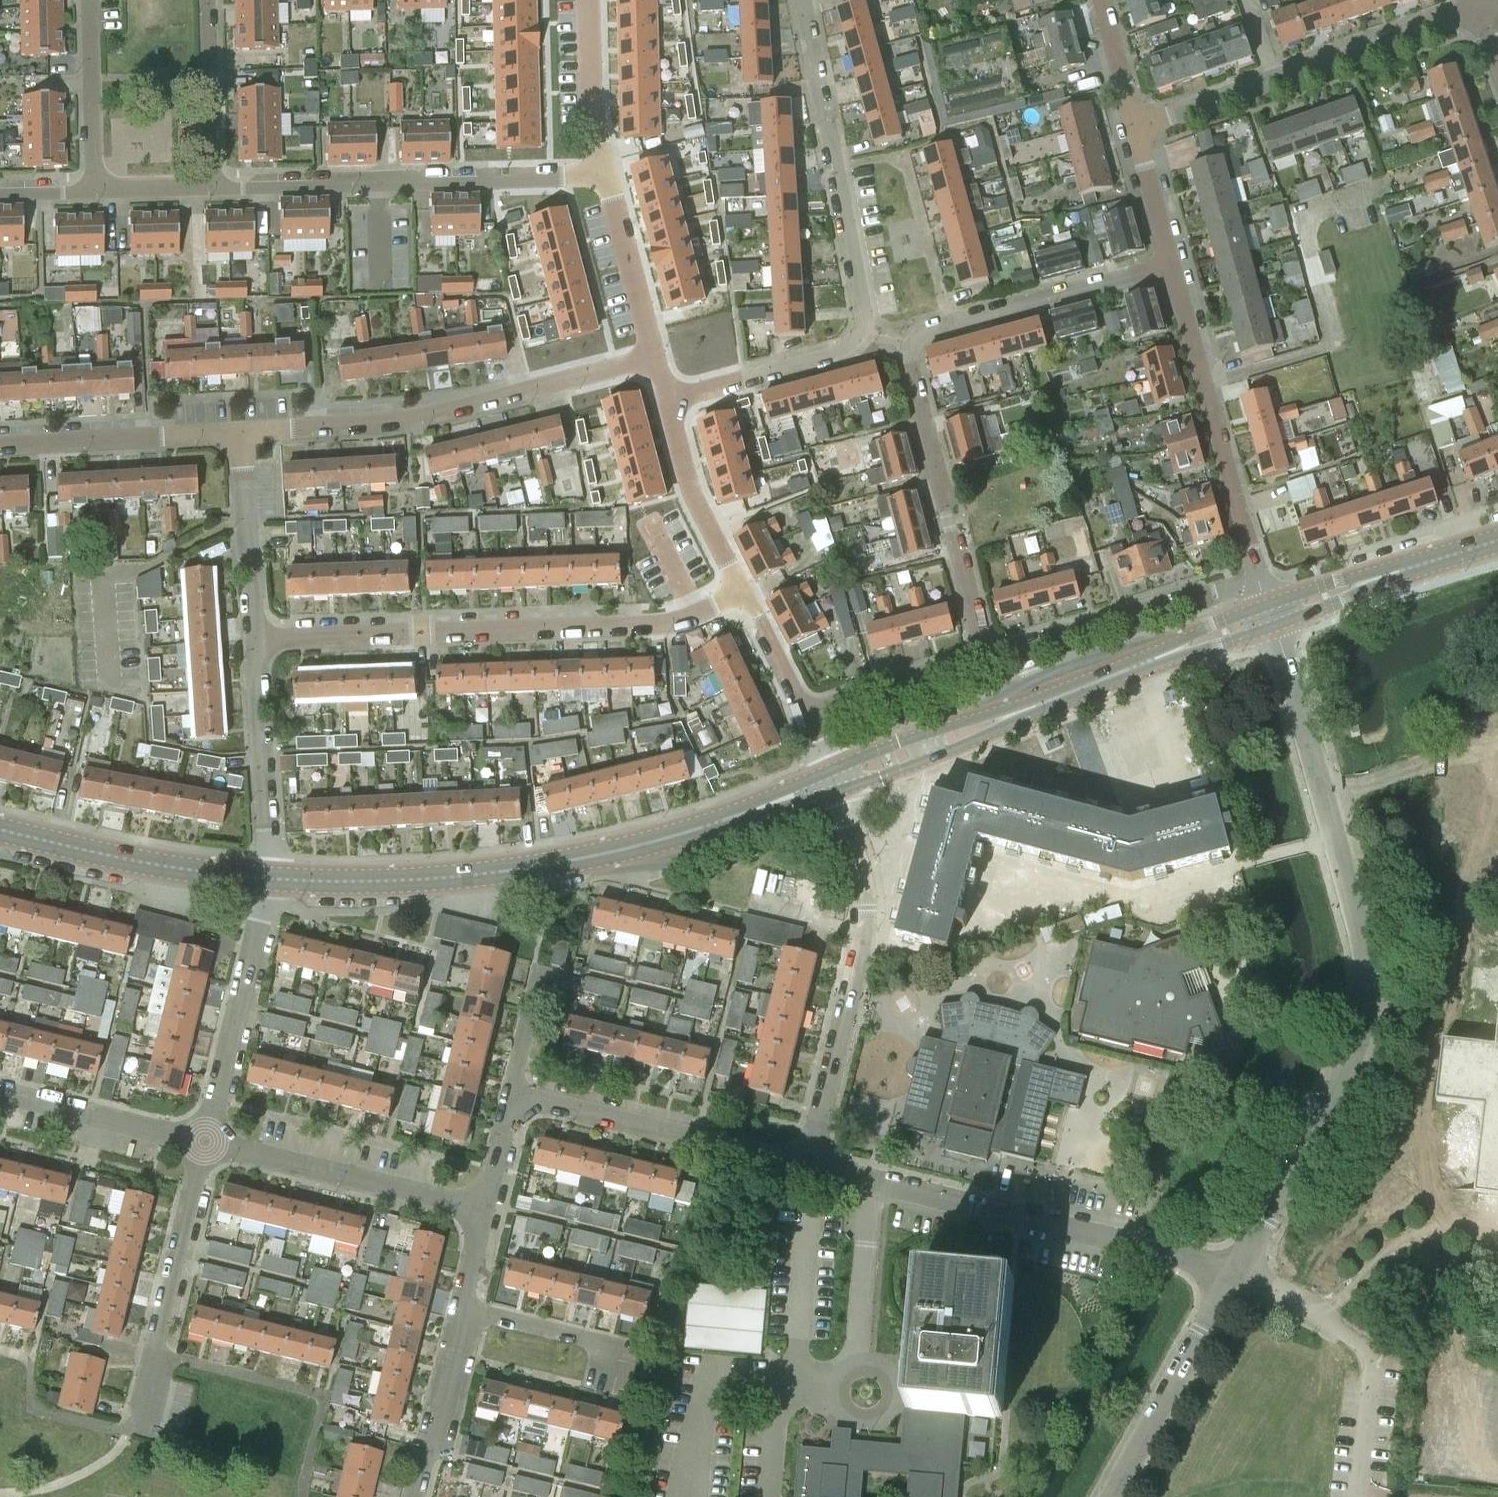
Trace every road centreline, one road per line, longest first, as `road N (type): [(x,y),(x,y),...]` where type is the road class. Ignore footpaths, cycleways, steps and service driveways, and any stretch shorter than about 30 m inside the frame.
road 1 (unclassified): [(1235,1273),(1350,1062),(1368,988),(1364,944),(1270,616)]
road 2 (residential): [(986,655),(907,344),(922,331),(1170,262)]
road 3 (tertiary): [(835,780),(725,820),(542,864),(417,880),(265,878)]
road 4 (residential): [(667,399),(861,346),(869,337),(801,0)]
road 5 (residential): [(253,638),(671,624),(742,590)]
road 6 (tertiary): [(1270,616),(835,780)]
road 7 (residential): [(1235,1273),(807,1164)]
road 8 (residential): [(240,434),(412,420),(657,360)]
road 9 (residential): [(807,1164),(868,923),(835,780)]
road 10 (residential): [(602,171),(211,186)]
road 11 (residential): [(1136,125),(1482,11)]
road 12 (residential): [(1258,581),(1170,262)]
road 13 (residential): [(807,1164),(513,1095)]
road 14 (residential): [(128,1432),(205,1142)]
road 15 (residential): [(1357,1496),(1371,1367),(1364,1350),(1291,1299),(1235,1273)]
road 16 (residential): [(486,1208),(205,1142)]
road 17 (residential): [(986,655),(1258,581)]
road 18 (residential): [(205,1142),(265,878)]
road 19 (tertiary): [(265,878),(193,872),(0,830)]
road 20 (unclassified): [(1111,1496),(1235,1273)]
road 21 (residential): [(0,447),(240,434)]
road 22 (residential): [(265,878),(253,638)]
road 23 (tertiary): [(1270,616),(1497,539)]
road 24 (residential): [(205,1142),(0,1089)]
road 25 (residential): [(742,590),(691,485),(667,399)]
road 26 (residential): [(253,638),(240,434)]
road 27 (residential): [(657,360),(602,171)]
road 28 (residential): [(417,1496),(466,1311)]
road 29 (residential): [(93,189),(89,0)]
road 30 (residential): [(806,711),(986,655)]
road 31 (residential): [(211,186),(207,0)]
road 32 (residential): [(602,171),(590,100),(589,0)]
road 33 (residential): [(599,1374),(600,1343),(466,1311)]
road 34 (residential): [(1170,262),(1136,125)]
road 35 (residential): [(806,711),(742,590)]
road 36 (residential): [(1136,125),(1101,0)]
road 37 (residential): [(513,1095),(540,969)]

